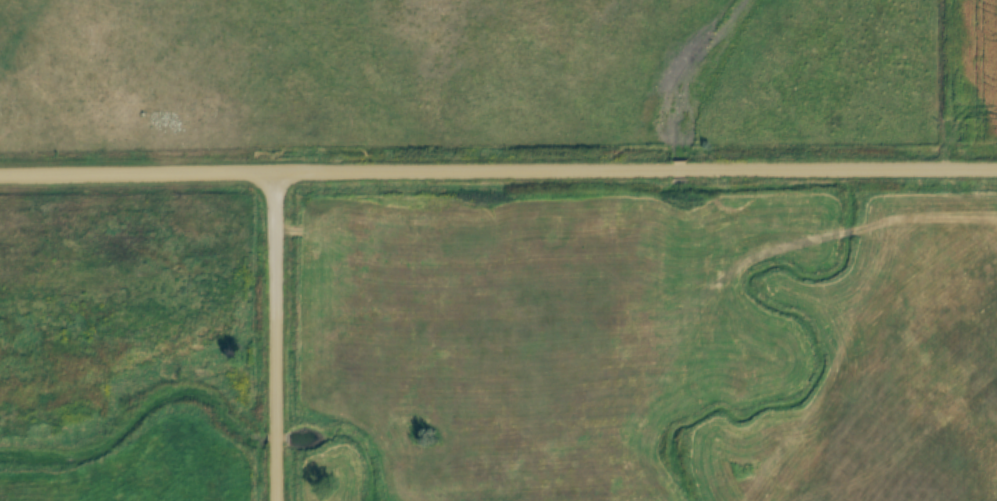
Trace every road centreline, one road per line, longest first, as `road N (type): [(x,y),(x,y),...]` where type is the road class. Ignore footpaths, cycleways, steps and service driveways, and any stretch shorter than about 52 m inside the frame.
road 1 (residential): [(673,172),(0,175)]
road 2 (residential): [(280,500),(280,174)]
road 3 (residential): [(996,171),(689,172)]

